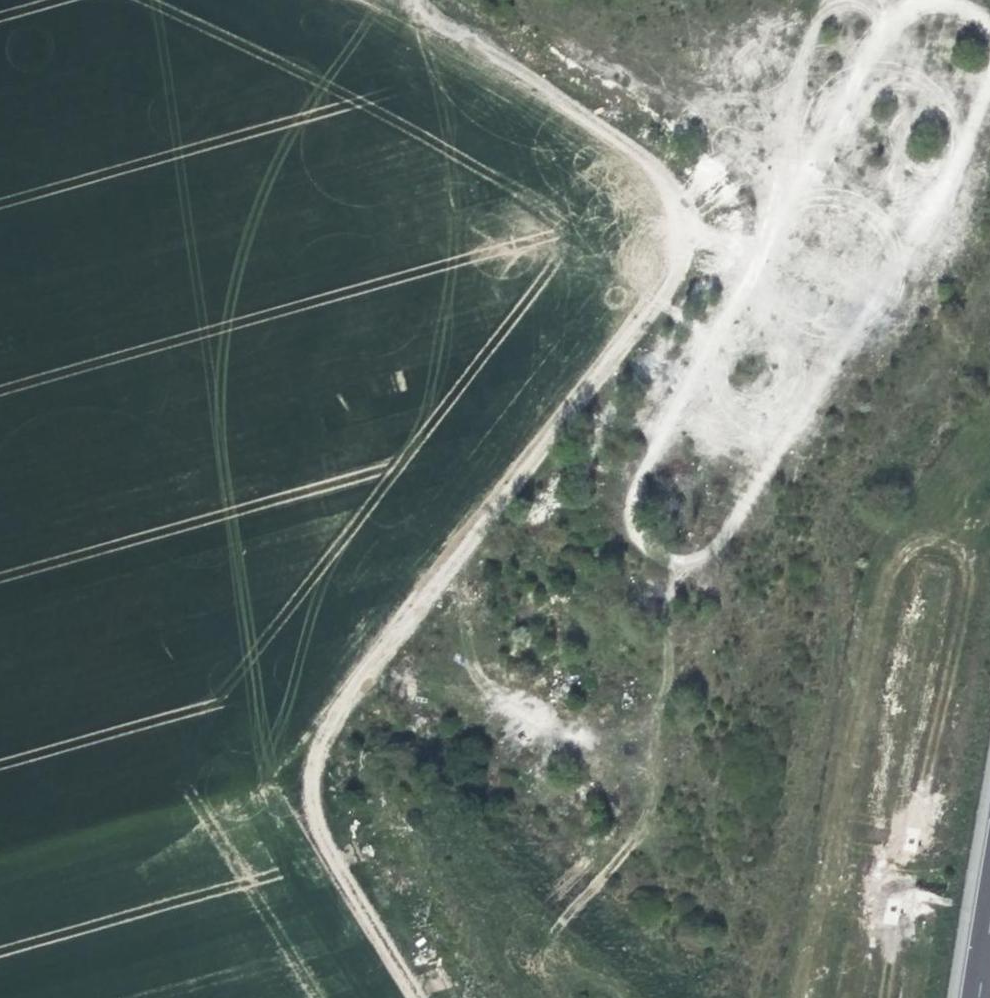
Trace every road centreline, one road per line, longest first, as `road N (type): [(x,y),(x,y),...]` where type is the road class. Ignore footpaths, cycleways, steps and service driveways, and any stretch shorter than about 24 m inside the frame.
road 1 (track): [(418,997),(340,870),(315,813),(308,773),(325,730),(673,284),(691,246),(691,210),(677,181),(641,146),(394,0)]

